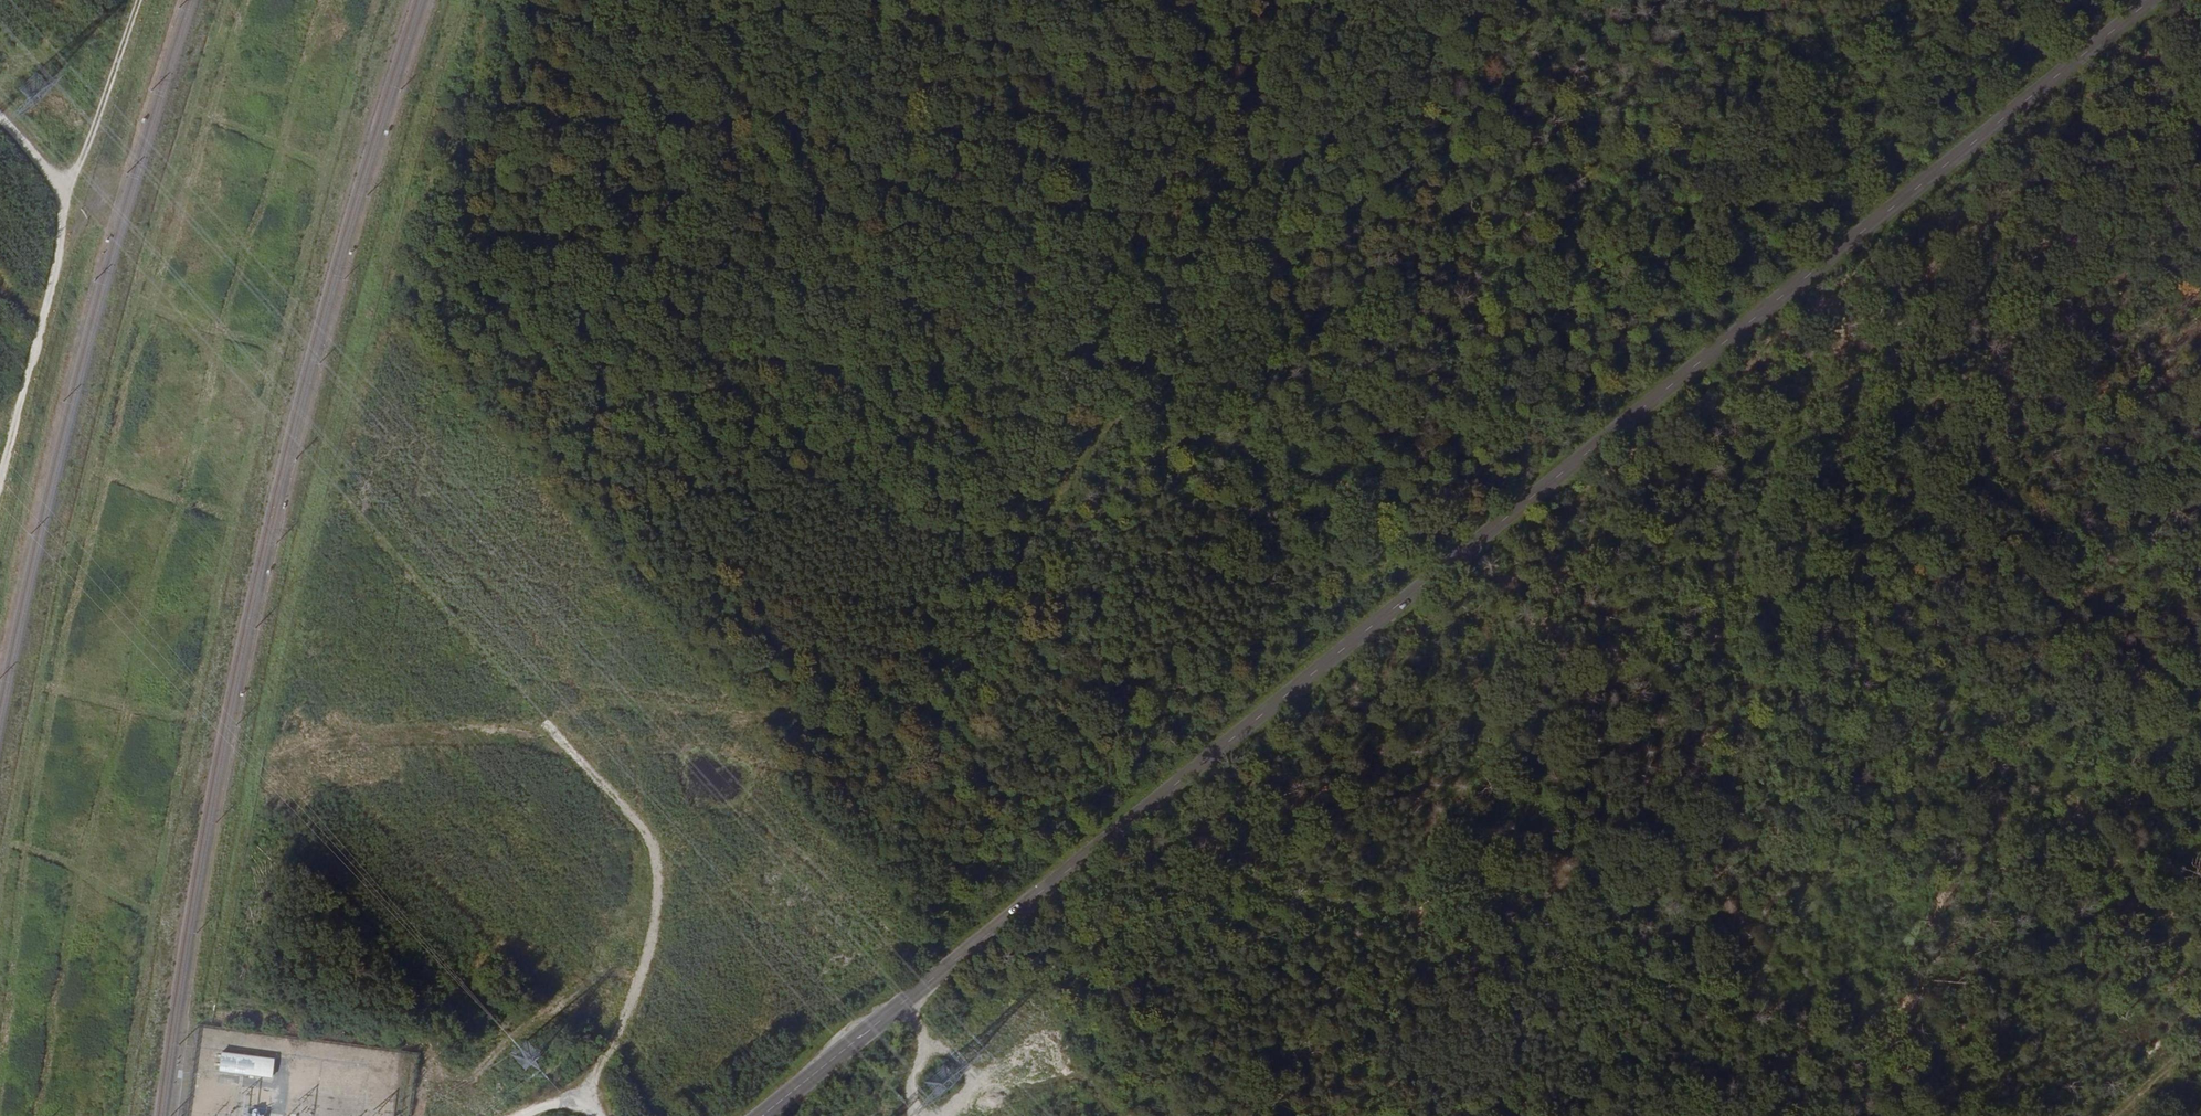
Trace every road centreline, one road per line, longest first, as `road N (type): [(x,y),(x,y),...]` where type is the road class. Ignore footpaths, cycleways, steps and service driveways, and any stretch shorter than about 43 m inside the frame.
road 1 (tertiary): [(755,1115),(2154,0)]
road 2 (track): [(588,1103),(649,916),(653,869),(643,839),(336,491)]
road 3 (track): [(0,482),(69,193),(139,0)]

